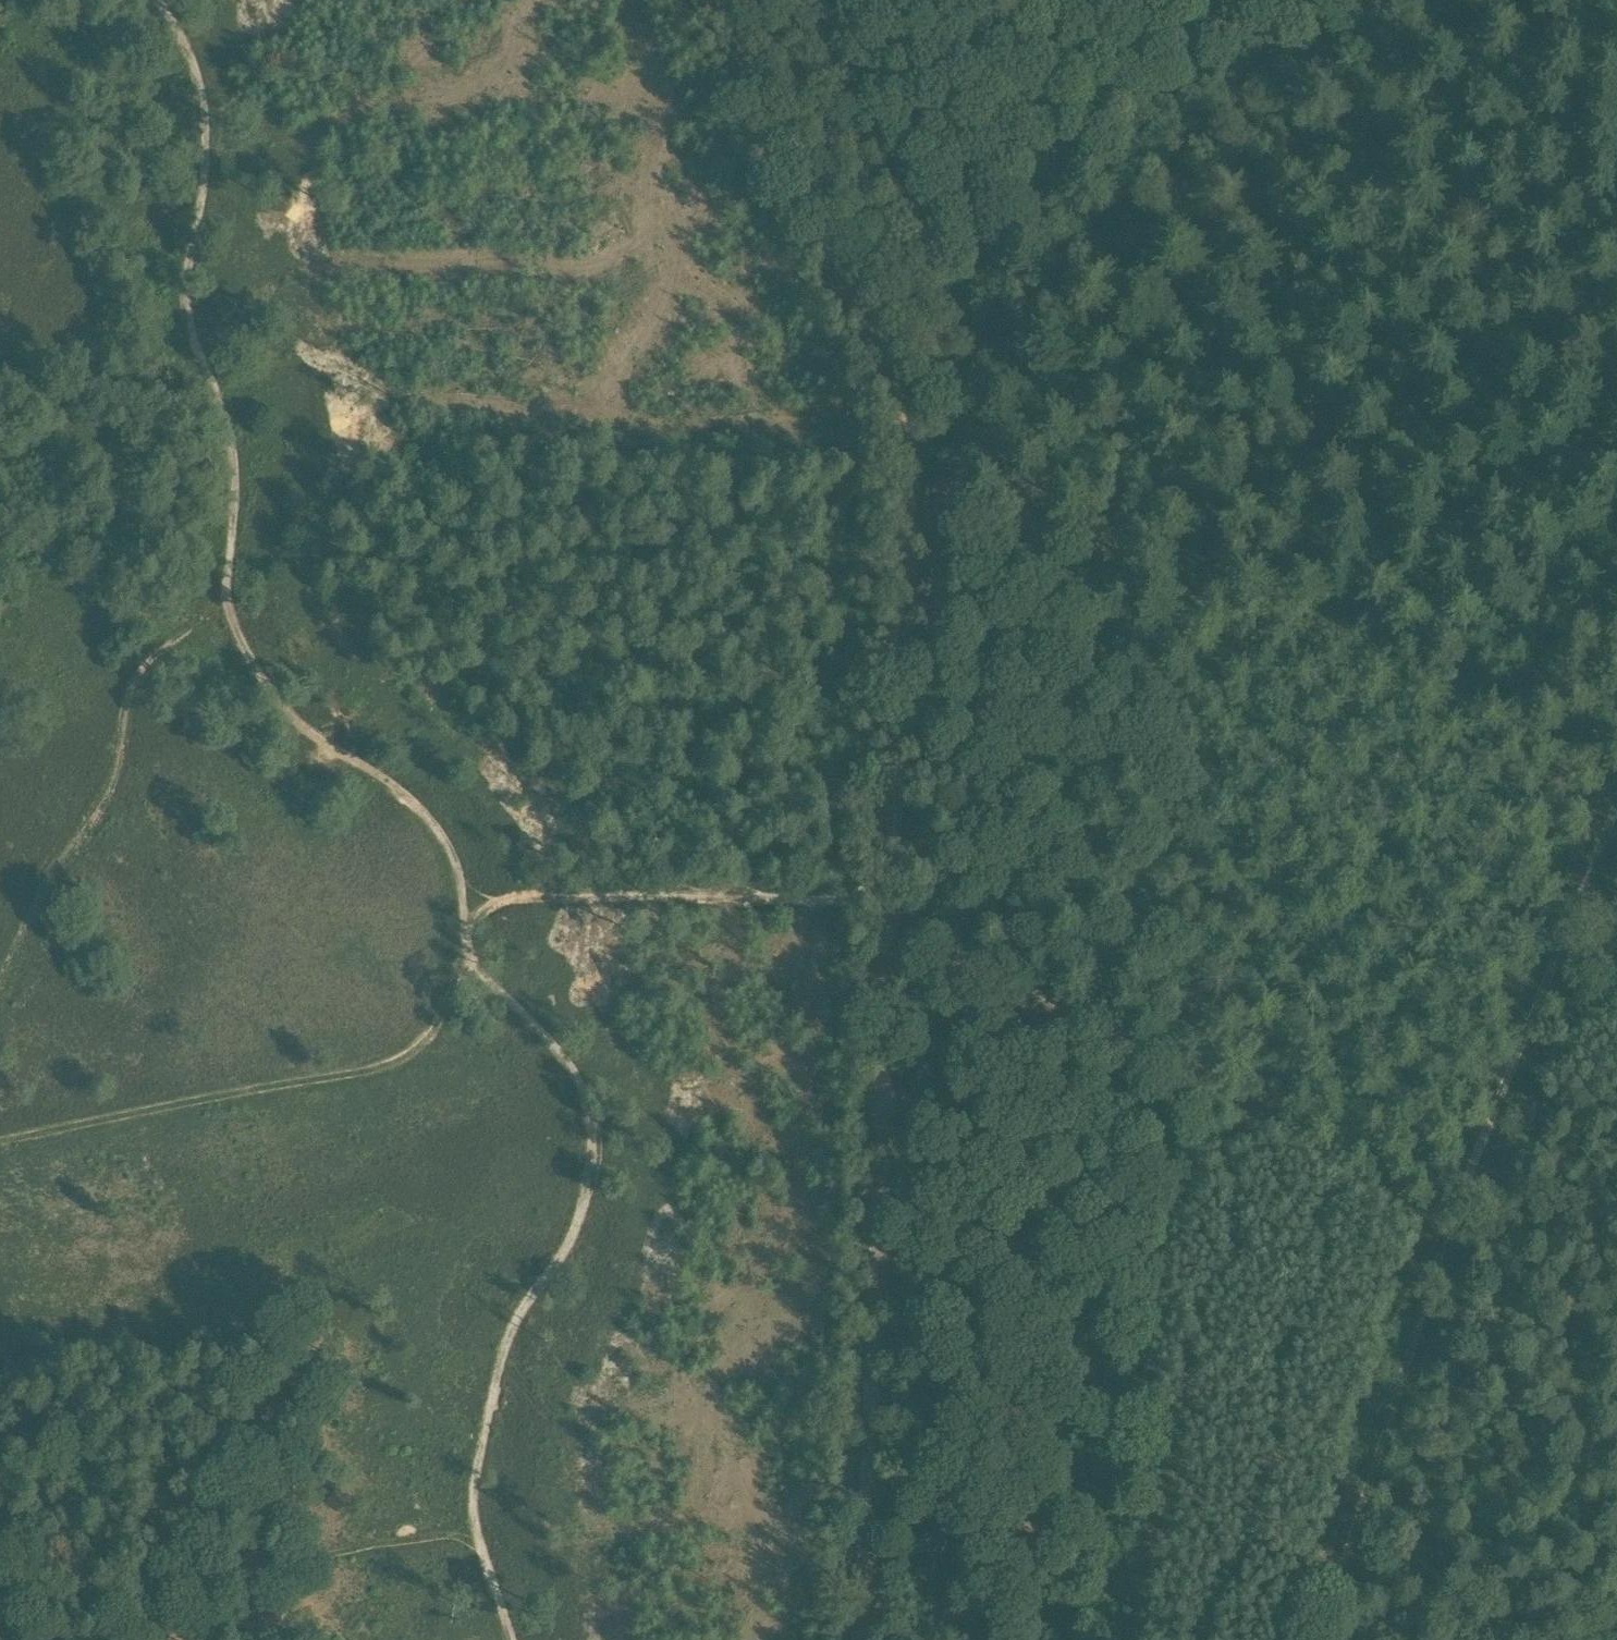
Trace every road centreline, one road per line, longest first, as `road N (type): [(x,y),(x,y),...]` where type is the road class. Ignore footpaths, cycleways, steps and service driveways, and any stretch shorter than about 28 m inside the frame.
road 1 (track): [(813,0),(969,353),(934,378),(906,420),(1386,651),(1616,772)]
road 2 (track): [(890,902),(917,465),(906,420),(719,0)]
road 3 (track): [(1616,810),(1450,1224),(1350,1535),(1333,1639)]
road 4 (track): [(870,1639),(890,902)]
road 5 (track): [(478,1530),(478,1468),(500,1365),(511,1332),(574,1233),(591,1124),(579,1085),(546,1034),(475,972),(463,951),(468,925)]
road 6 (track): [(890,902),(1450,1224)]
road 7 (track): [(229,596),(234,463),(187,293),(204,102),(159,0)]
road 8 (track): [(0,1142),(395,1058),(432,1026),(463,951)]
road 9 (track): [(478,1530),(0,1623)]
road 10 (track): [(0,982),(53,874),(118,797),(136,677),(229,596)]
road 11 (track): [(468,925),(484,910),(527,897),(890,902)]
road 12 (track): [(468,925),(461,876),(425,812),(300,726),(245,647),(229,596)]
road 13 (track): [(1390,0),(1308,74),(1216,0)]
road 14 (track): [(24,1639),(0,1522)]

